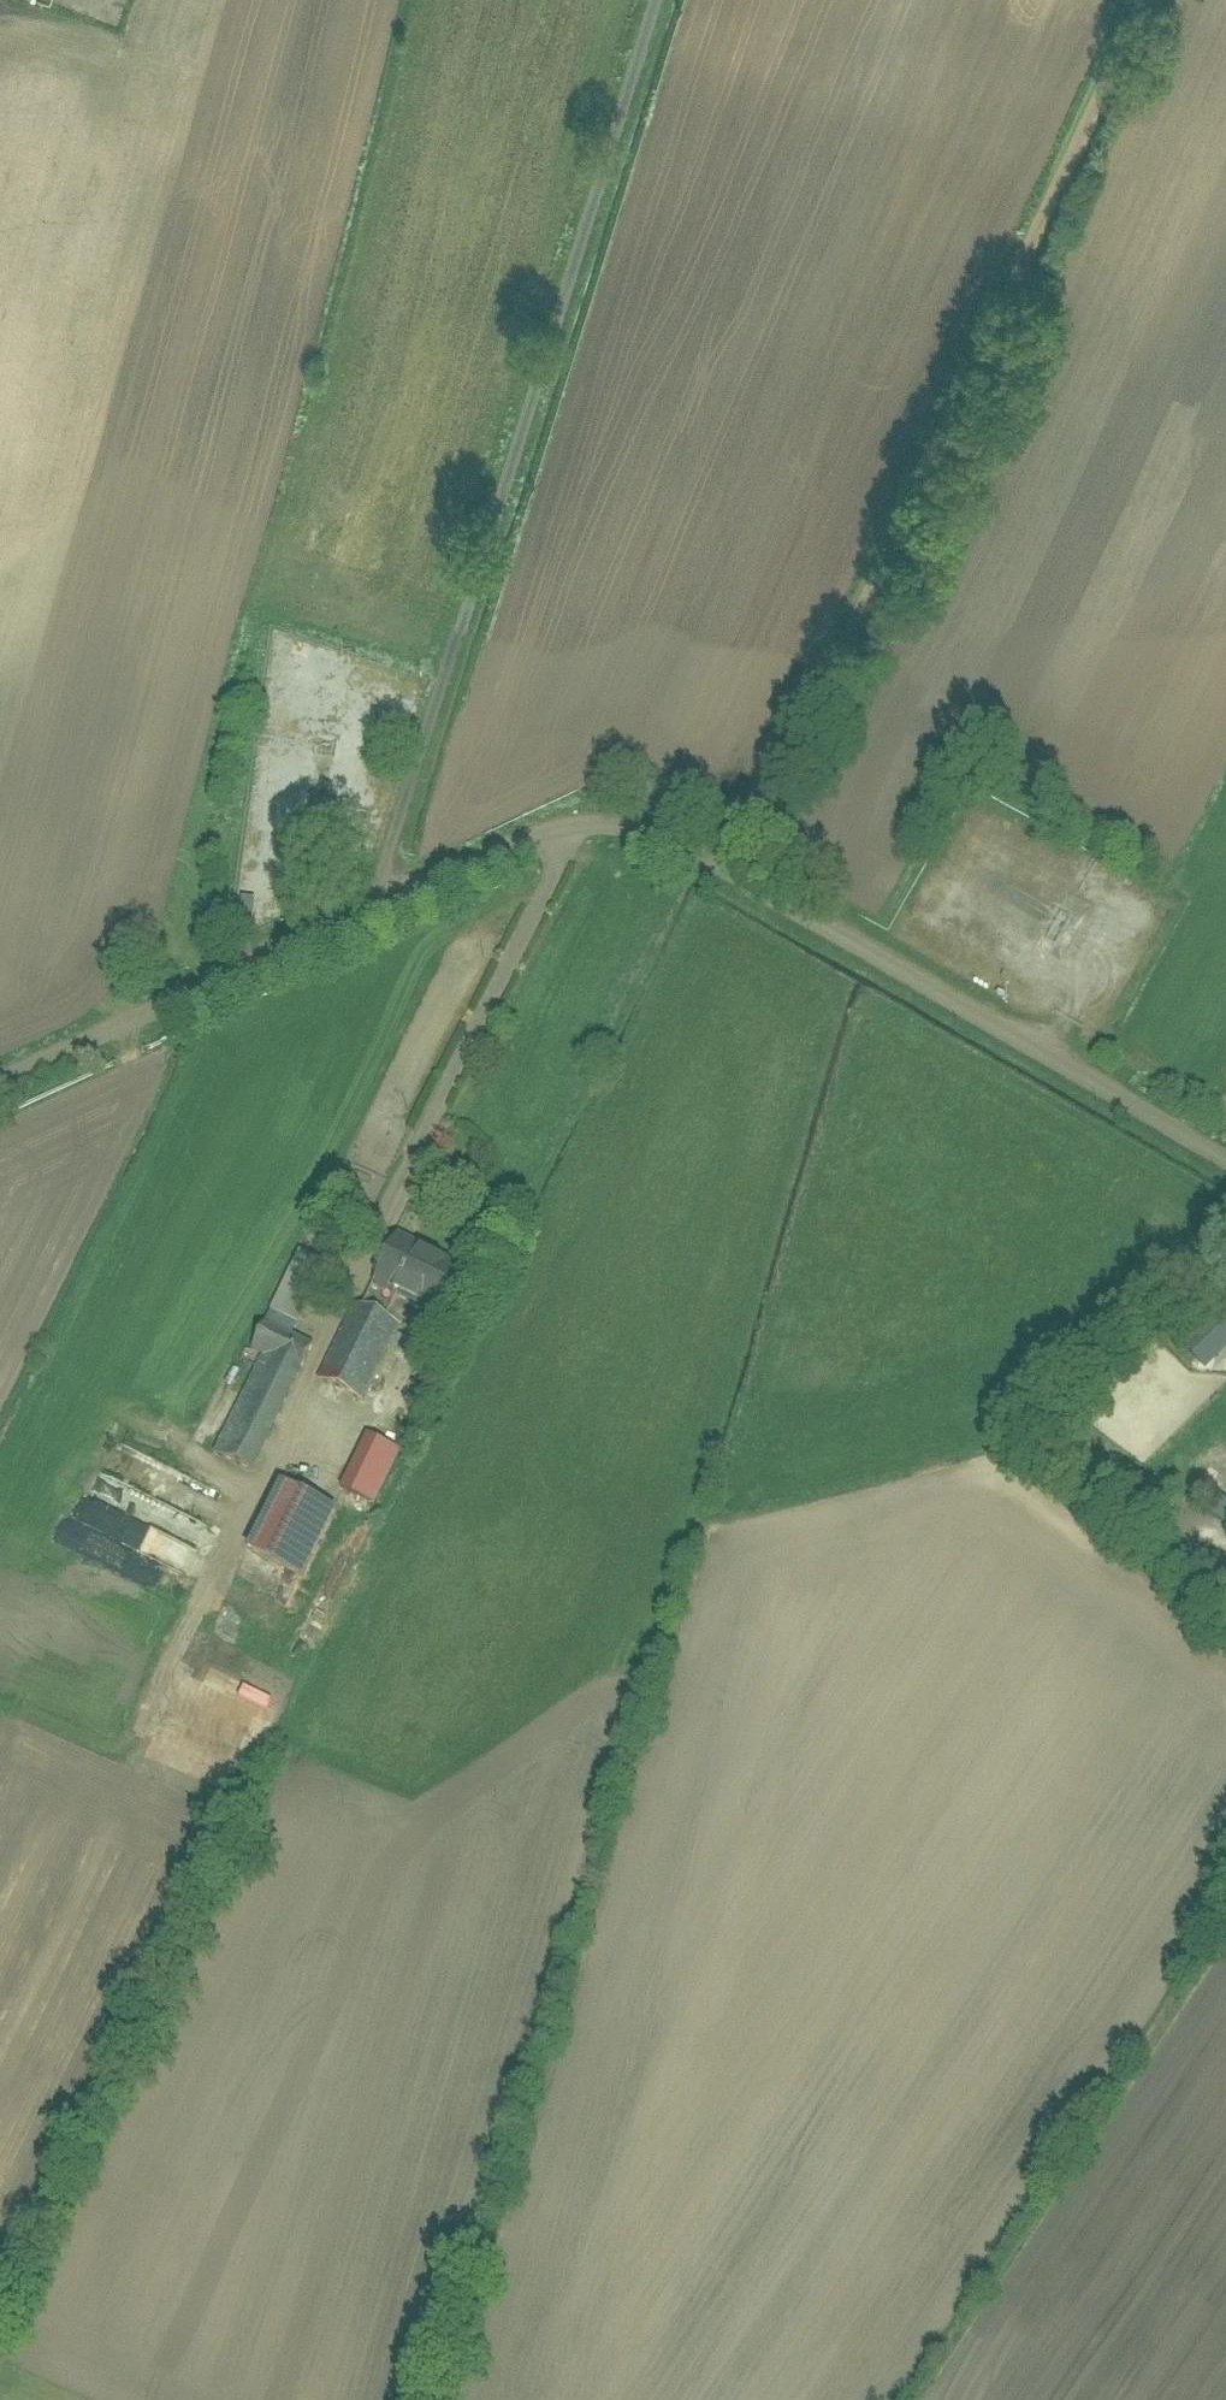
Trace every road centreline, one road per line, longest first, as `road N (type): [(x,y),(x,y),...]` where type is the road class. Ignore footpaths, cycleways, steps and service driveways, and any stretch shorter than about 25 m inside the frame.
road 1 (unclassified): [(1145,0),(738,885)]
road 2 (unclassified): [(738,885),(635,829),(526,841),(0,1087)]
road 3 (unclassified): [(1225,1166),(738,885)]

